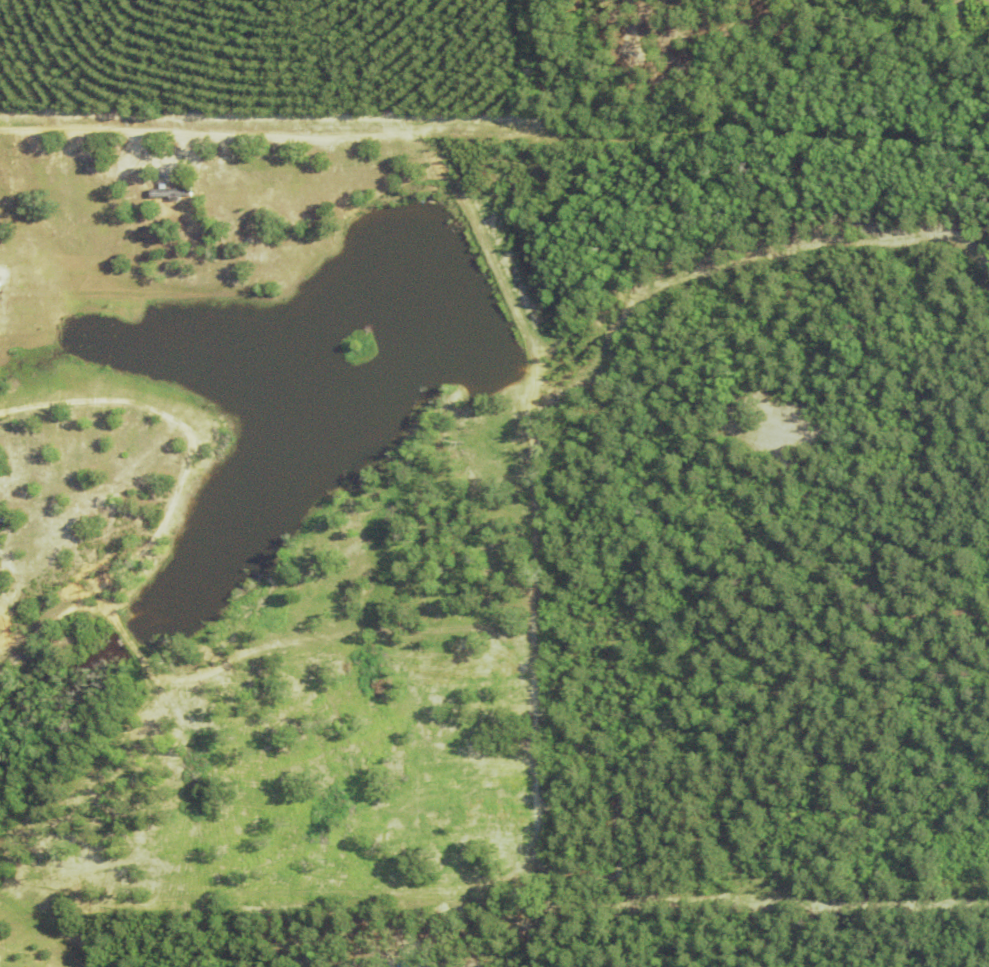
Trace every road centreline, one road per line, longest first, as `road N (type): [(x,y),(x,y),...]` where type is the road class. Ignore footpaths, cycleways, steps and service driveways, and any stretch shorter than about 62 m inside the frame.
road 1 (residential): [(0,117),(697,43)]

